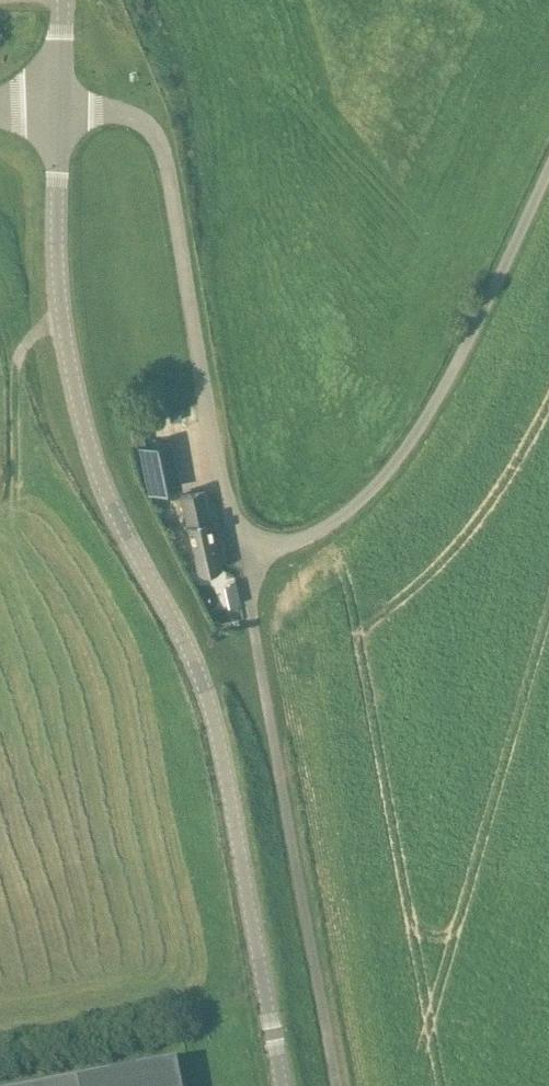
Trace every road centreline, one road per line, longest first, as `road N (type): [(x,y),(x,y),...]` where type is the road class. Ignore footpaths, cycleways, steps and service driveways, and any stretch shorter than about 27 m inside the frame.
road 1 (unclassified): [(281,1085),(217,733),(196,672),(96,471),(74,396),(54,230),(60,112)]
road 2 (unclassified): [(253,544),(251,617),(337,1085)]
road 3 (unclassified): [(60,112),(144,123),(168,160),(224,493),(253,544)]
road 4 (unclassified): [(253,544),(294,543),(344,514),(395,468),(447,384),(548,171)]

